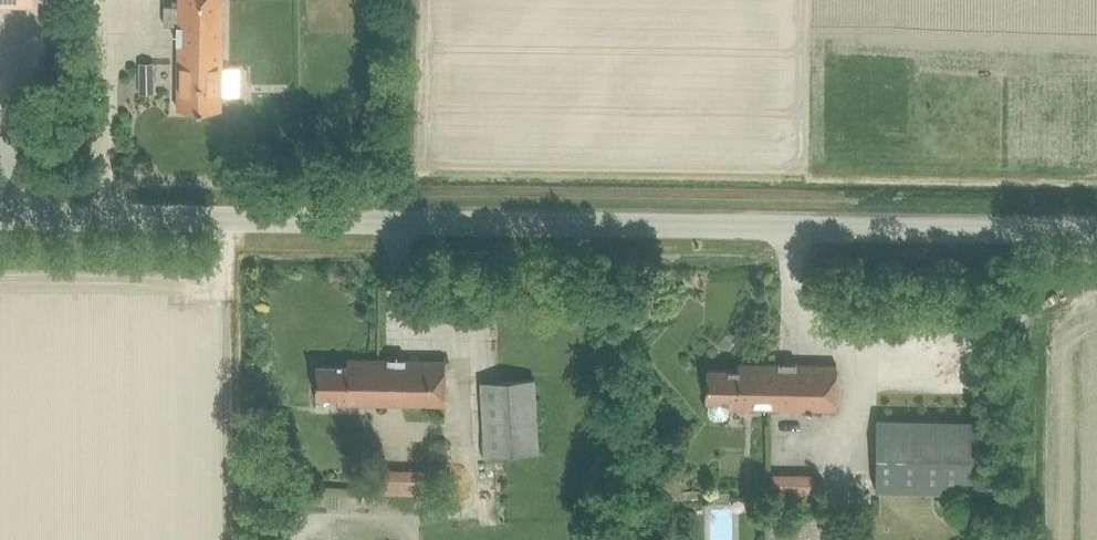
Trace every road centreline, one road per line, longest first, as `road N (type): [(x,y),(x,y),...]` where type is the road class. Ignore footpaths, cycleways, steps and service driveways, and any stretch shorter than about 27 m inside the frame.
road 1 (unclassified): [(1096,232),(0,217)]

